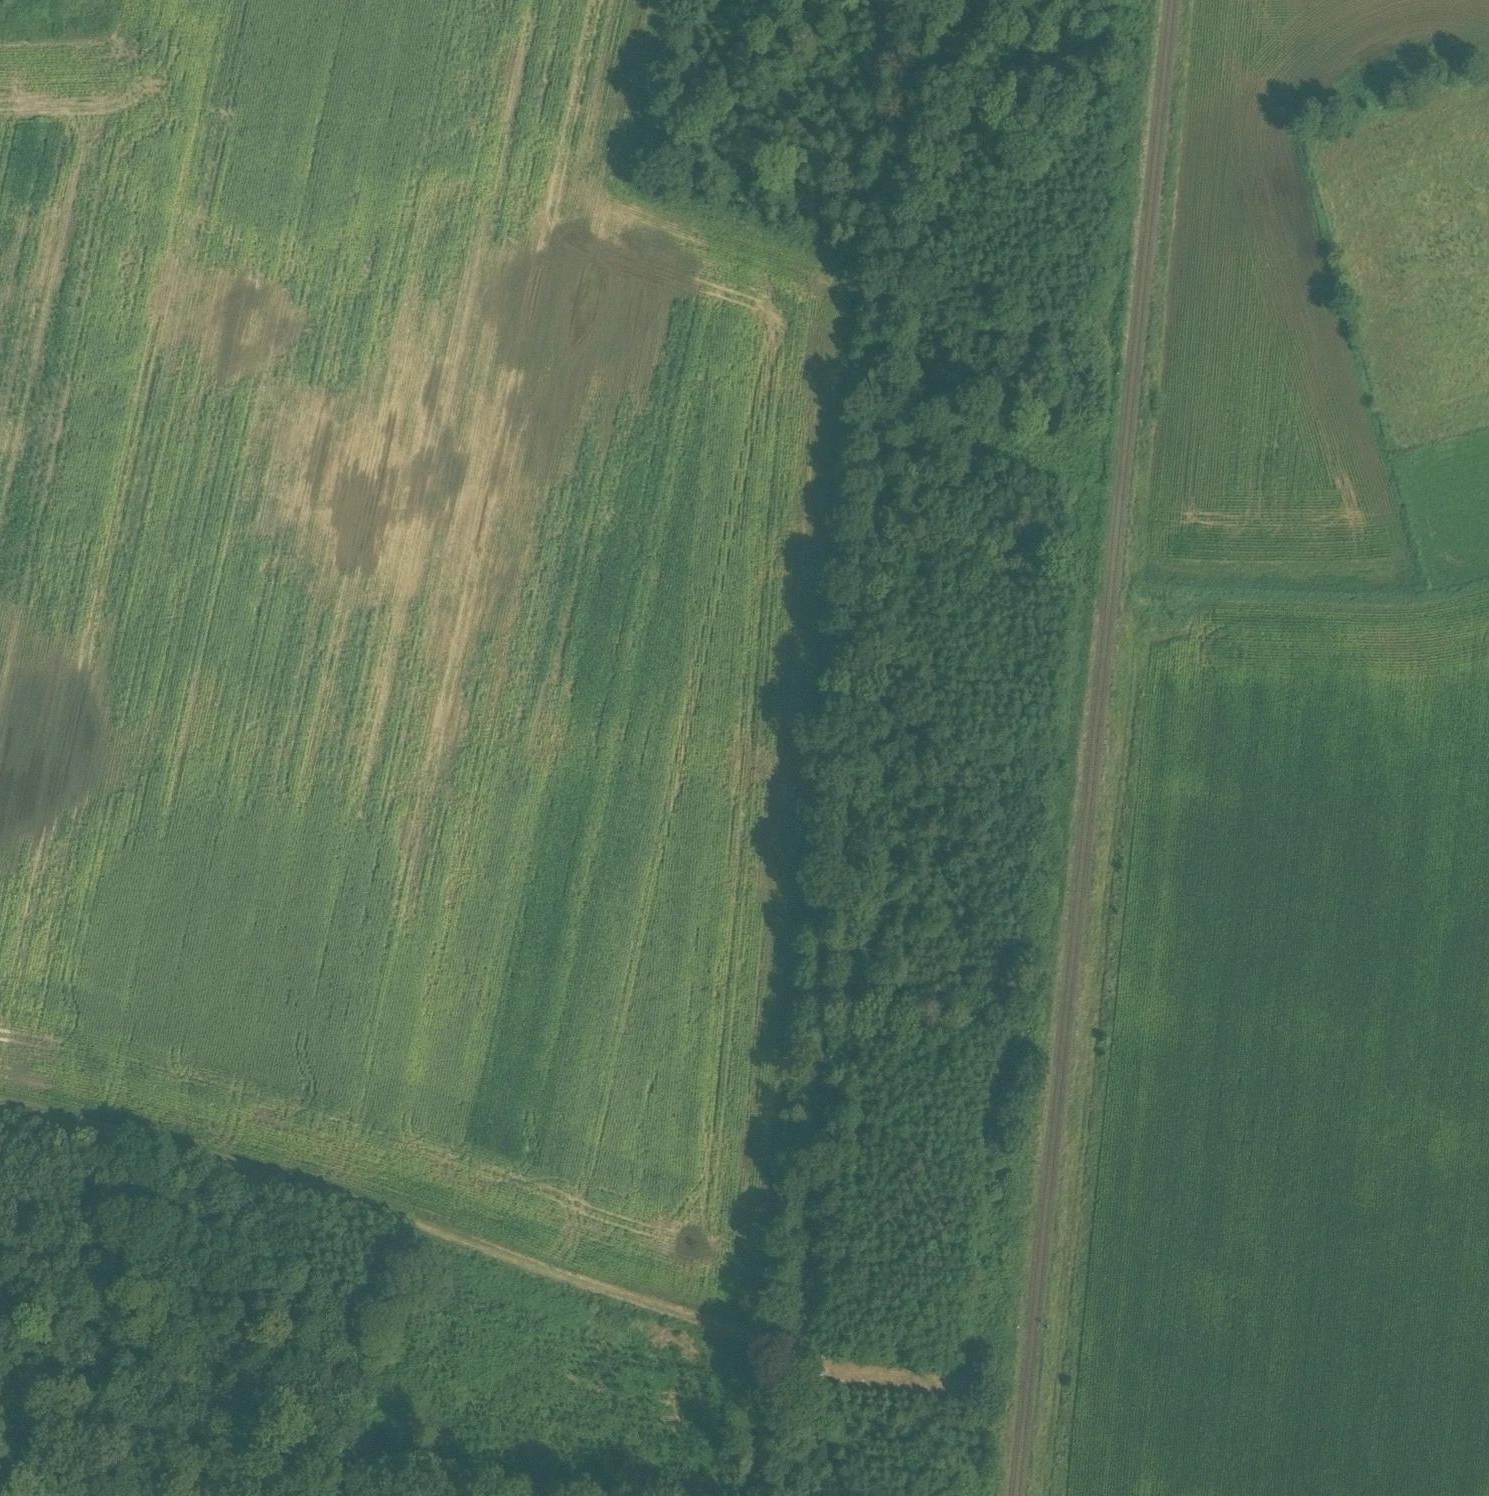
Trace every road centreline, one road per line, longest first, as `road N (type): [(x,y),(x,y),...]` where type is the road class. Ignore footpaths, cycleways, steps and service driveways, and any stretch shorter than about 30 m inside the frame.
road 1 (unclassified): [(0,1472),(191,1495)]

